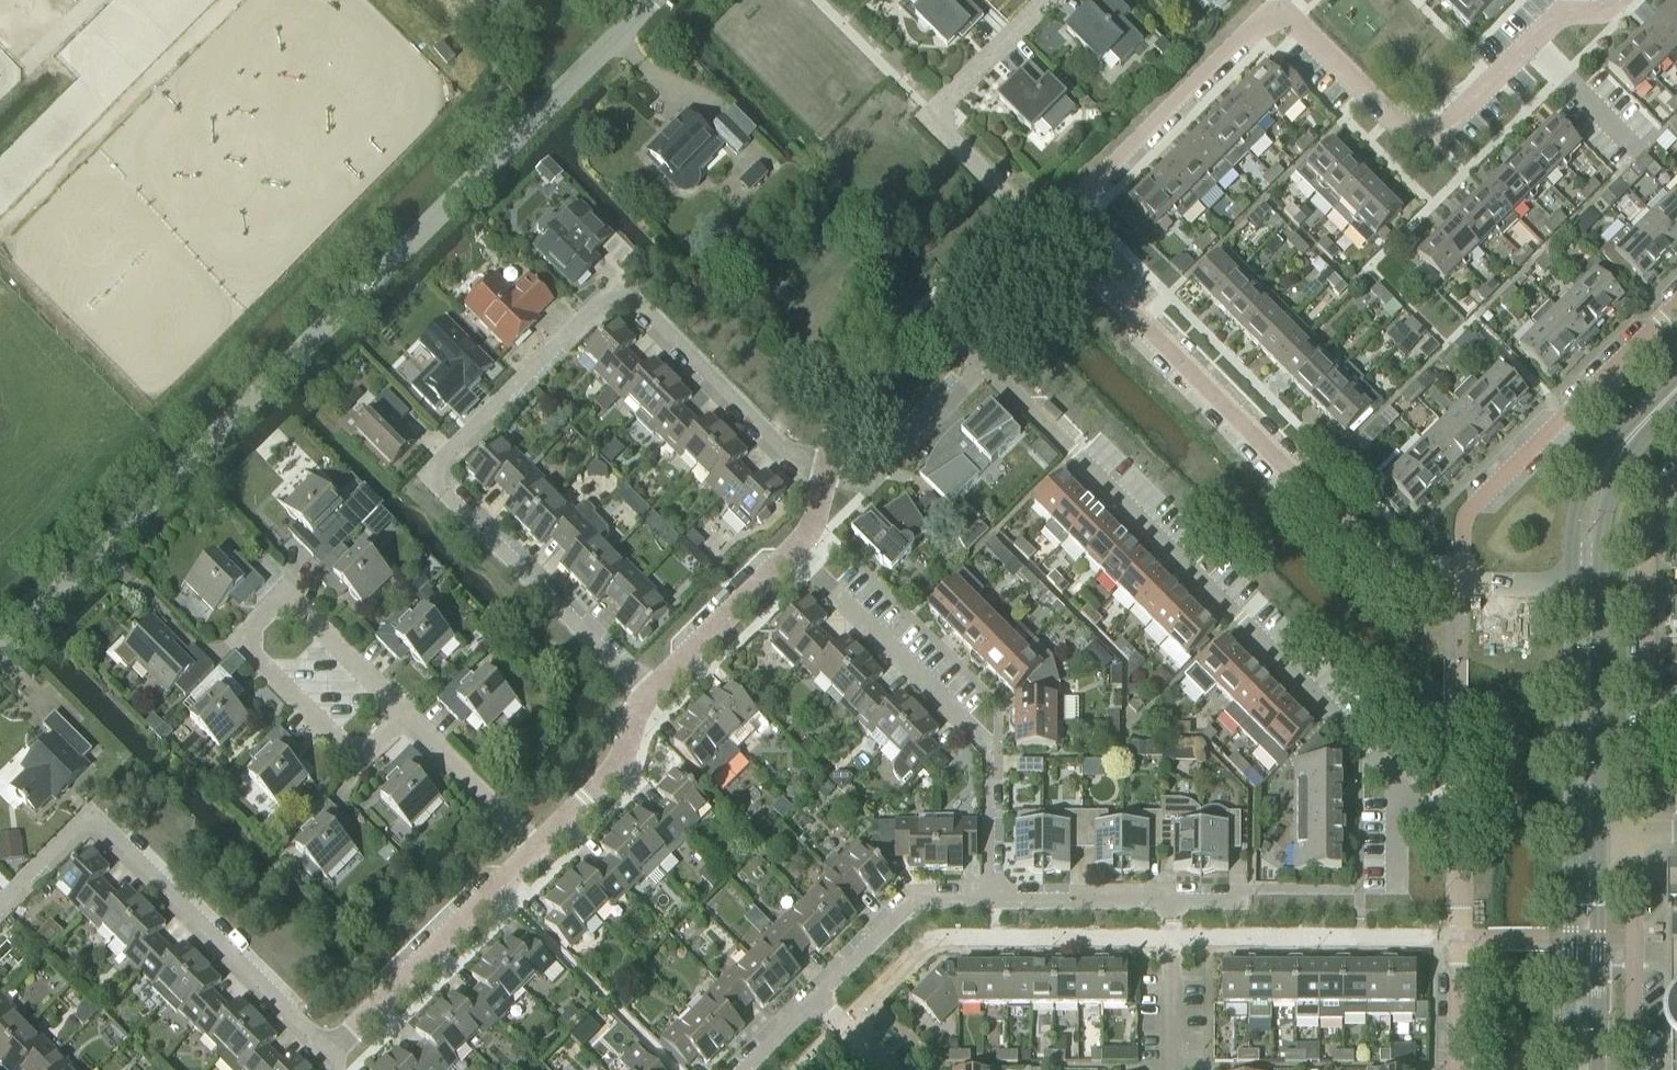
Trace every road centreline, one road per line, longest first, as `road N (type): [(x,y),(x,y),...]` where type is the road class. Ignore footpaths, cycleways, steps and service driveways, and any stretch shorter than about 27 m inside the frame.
road 1 (residential): [(0,654),(659,0)]
road 2 (residential): [(650,685),(441,482),(441,460),(601,298),(627,293),(796,463),(828,470)]
road 3 (residential): [(1390,766),(983,367)]
road 4 (residential): [(1050,230),(1392,573),(1417,585),(1462,585)]
road 5 (residential): [(0,906),(80,826),(103,826),(336,1052)]
road 6 (residential): [(1280,13),(1426,137),(1445,130),(1556,21),(1620,0)]
road 7 (residential): [(990,898),(988,743),(795,546)]
road 8 (residential): [(1676,301),(1472,506),(1462,585)]
road 9 (residential): [(1636,833),(1647,726),(1648,541),(1654,515),(1676,485)]
road 10 (residential): [(1460,1069),(1459,836),(1390,766)]
road 11 (residential): [(1050,230),(1263,19),(1280,13)]
road 12 (residential): [(1034,222),(939,129),(938,117),(1053,0)]
road 13 (residential): [(404,713),(358,755),(343,754),(240,655),(239,643),(283,600),(294,601)]
road 14 (residential): [(336,1052),(540,849)]
road 15 (tertiary): [(1574,587),(1573,833)]
road 16 (tertiary): [(1597,833),(1601,588)]
road 17 (tertiary): [(1676,385),(1602,454),(1584,485),(1576,510),(1574,587)]
road 18 (tertiary): [(1573,833),(1569,1069)]
road 19 (residential): [(1634,1069),(1636,833)]
road 20 (tertiary): [(1598,1069),(1597,833)]
road 21 (residential): [(814,997),(912,898),(990,898)]
road 22 (tertiary): [(1601,588),(1608,498),(1676,391)]
road 23 (residential): [(540,849),(624,767),(650,685)]
road 24 (residential): [(650,685),(795,546)]
road 25 (residential): [(828,470),(876,472),(983,367)]
road 26 (residential): [(828,470),(847,401),(935,318)]
road 27 (residential): [(404,713),(540,849)]
road 28 (residential): [(990,898),(1170,899)]
road 29 (residential): [(1172,1069),(1170,899)]
road 30 (residential): [(294,601),(404,713)]
road 31 (residential): [(935,318),(1034,222)]
road 32 (residential): [(1390,766),(1392,891)]

